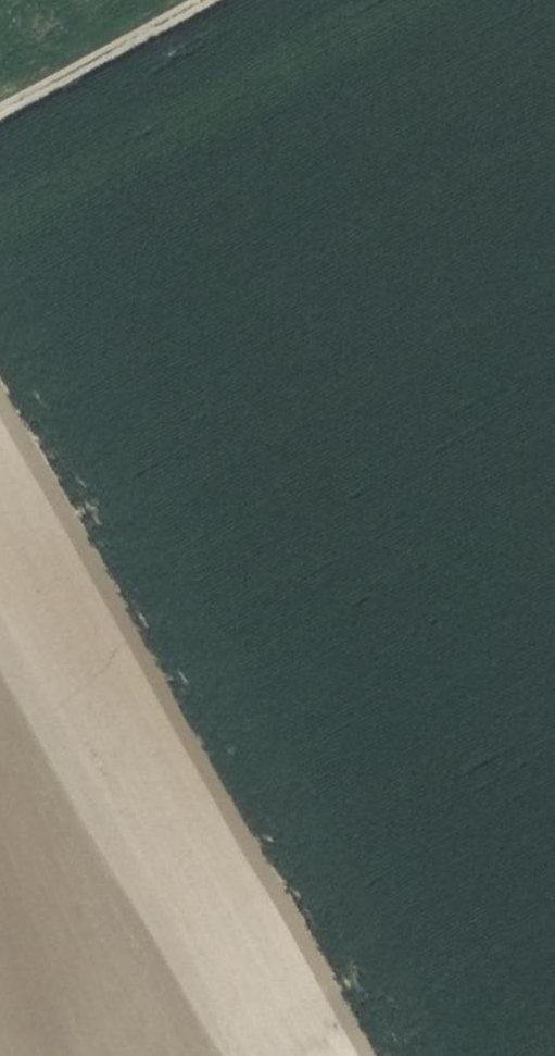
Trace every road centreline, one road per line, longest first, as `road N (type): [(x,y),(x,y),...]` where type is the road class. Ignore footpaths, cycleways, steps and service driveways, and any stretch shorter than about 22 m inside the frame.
road 1 (track): [(210,0),(0,110)]

